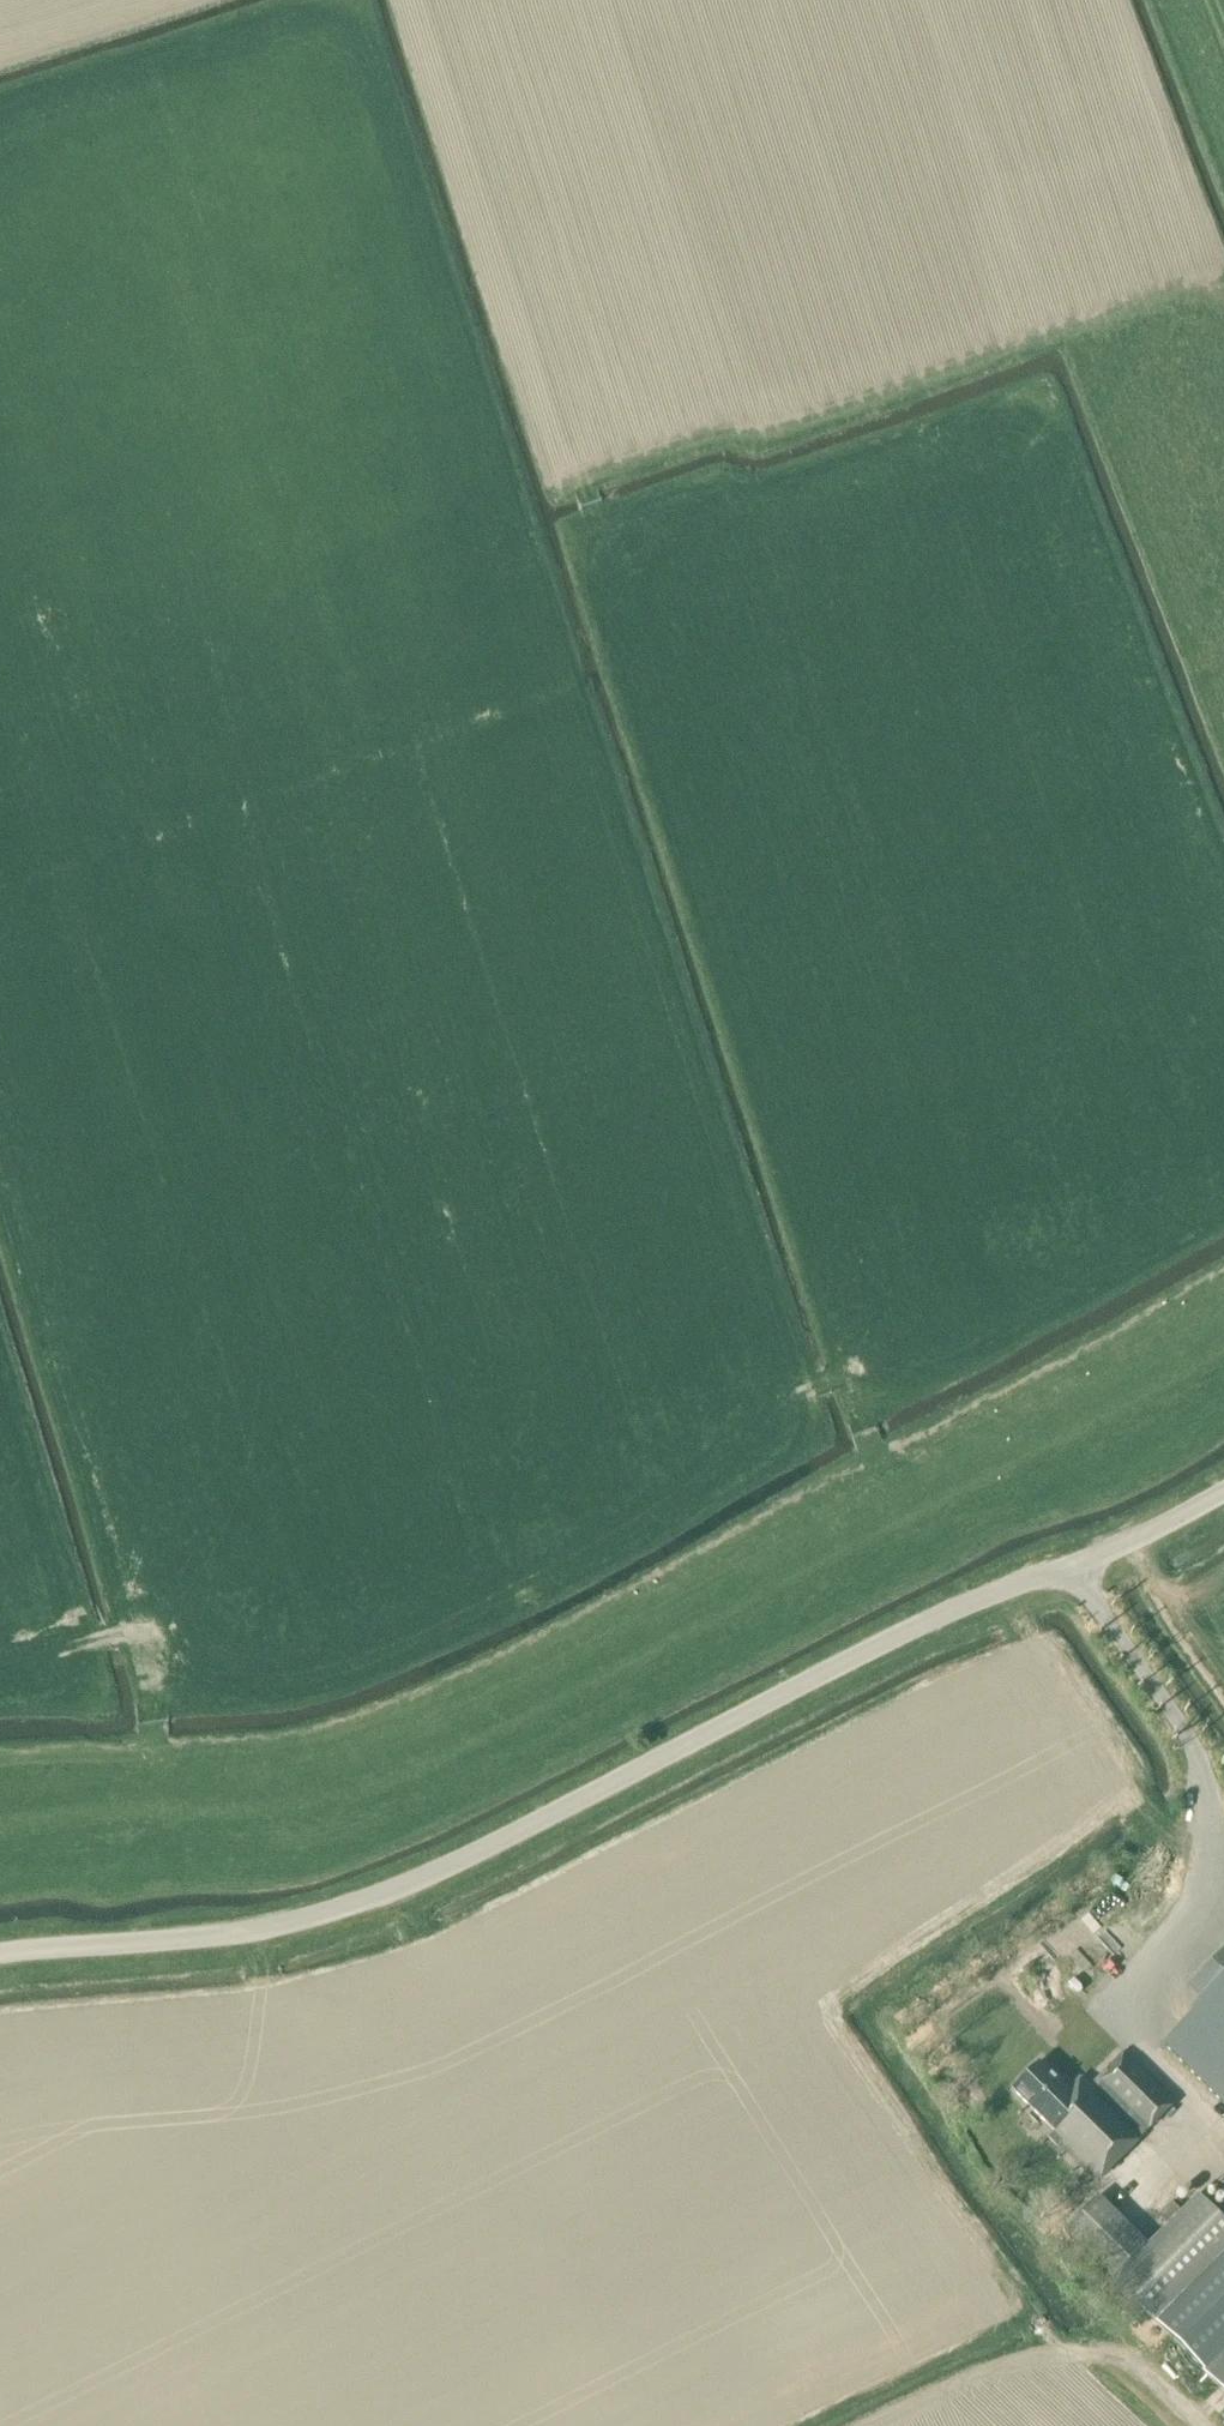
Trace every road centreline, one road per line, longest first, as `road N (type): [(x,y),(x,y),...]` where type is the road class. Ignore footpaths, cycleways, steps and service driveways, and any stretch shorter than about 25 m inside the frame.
road 1 (unclassified): [(0,1951),(262,1926),(405,1885),(509,1840),(891,1637),(1144,1535),(1223,1492)]

